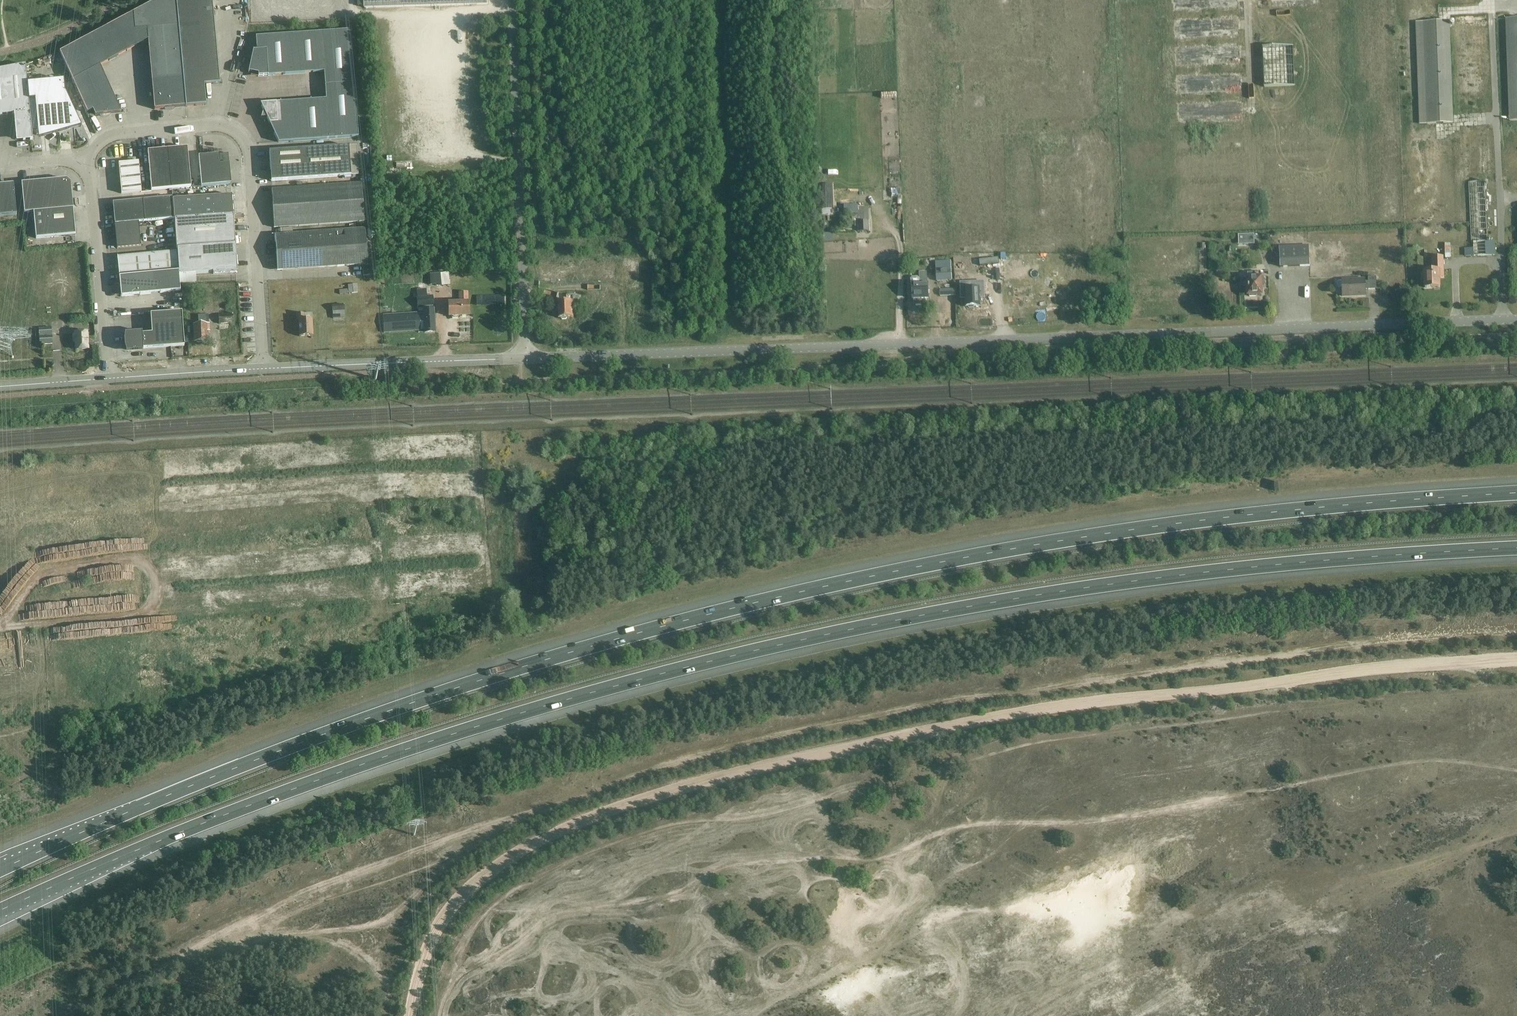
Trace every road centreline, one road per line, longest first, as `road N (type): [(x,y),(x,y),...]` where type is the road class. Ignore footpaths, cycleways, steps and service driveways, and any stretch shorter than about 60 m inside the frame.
road 1 (motorway): [(1516,491),(1077,536),(710,613),(420,699),(0,864)]
road 2 (motorway): [(0,914),(371,762),(722,659),(1077,590),(1516,549)]
road 3 (track): [(65,1015),(260,910),(476,825),(583,799),(683,761),(1175,666),(1439,631),(1516,630)]
road 4 (track): [(1516,659),(1041,709),(765,766),(622,806),(524,849),(463,893),(433,935),(410,1015)]
road 5 (unclassified): [(525,359),(1516,320)]
road 6 (track): [(753,1015),(883,951),(941,881),(1026,822),(974,823),(892,855),(725,865),(676,894),(532,914),(485,905),(470,888)]
road 7 (track): [(1026,822),(1115,823),(1403,763),(1516,768)]
road 8 (unclassified): [(261,371),(251,155),(241,132),(223,124),(113,132),(89,158)]
road 9 (unclassified): [(525,359),(512,0)]
road 10 (track): [(164,967),(256,936),(318,932),(359,955),(413,1005)]
road 11 (unclassified): [(261,371),(525,359)]
road 12 (unclassified): [(108,379),(89,158)]
road 13 (unclassified): [(108,379),(261,371)]
road 14 (track): [(447,912),(318,932)]

